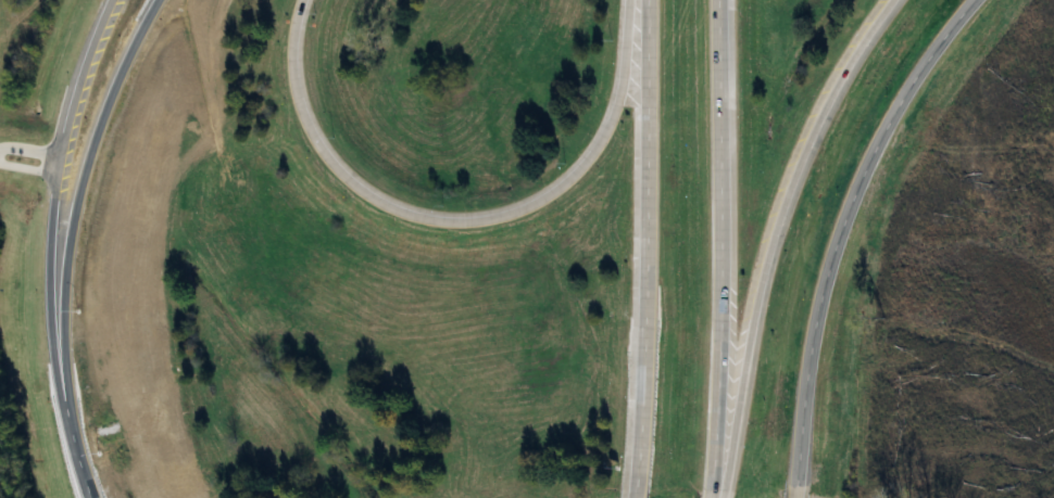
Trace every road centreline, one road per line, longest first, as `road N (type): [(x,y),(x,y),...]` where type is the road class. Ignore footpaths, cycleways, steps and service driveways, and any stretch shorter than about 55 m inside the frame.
road 1 (motorway): [(629,0),(624,74),(594,151),(527,207),(438,220),(374,200),(338,171),(311,133),(292,61),(301,0)]
road 2 (secondary): [(795,485),(830,259),(905,93),(973,0)]
road 3 (motorway): [(724,491),(754,307),(781,209),(810,136),(892,0)]
road 4 (secondary): [(117,0),(65,157),(53,237),(59,376),(90,497)]
road 5 (motorway): [(711,490),(717,0)]
road 6 (motorway): [(647,0),(647,299),(636,489)]
road 7 (motorway): [(156,0),(111,92),(73,237),(65,298),(70,423)]

